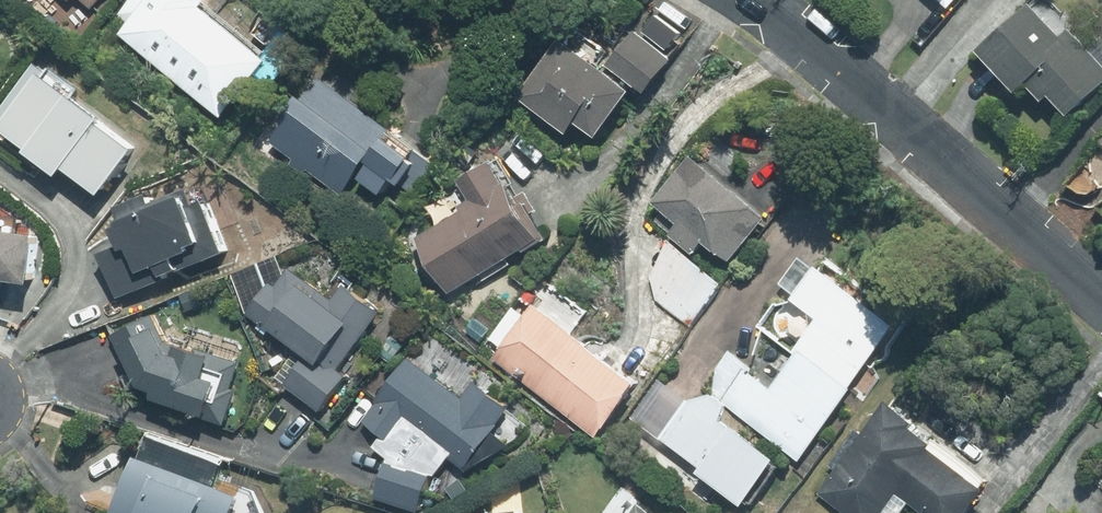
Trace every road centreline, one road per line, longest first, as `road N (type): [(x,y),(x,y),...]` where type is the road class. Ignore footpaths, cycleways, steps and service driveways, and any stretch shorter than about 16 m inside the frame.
road 1 (residential): [(757,0),(1101,296)]

